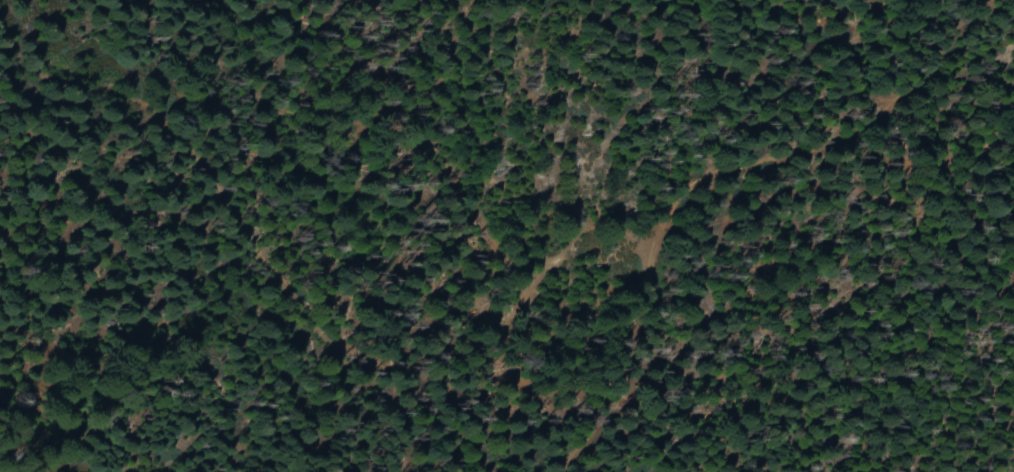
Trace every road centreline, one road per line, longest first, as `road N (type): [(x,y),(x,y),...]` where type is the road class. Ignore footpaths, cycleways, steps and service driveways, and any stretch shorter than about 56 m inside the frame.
road 1 (track): [(825,145),(703,175),(682,193),(655,242),(651,269),(663,330),(650,362),(562,471)]
road 2 (track): [(992,0),(886,114),(825,145)]

